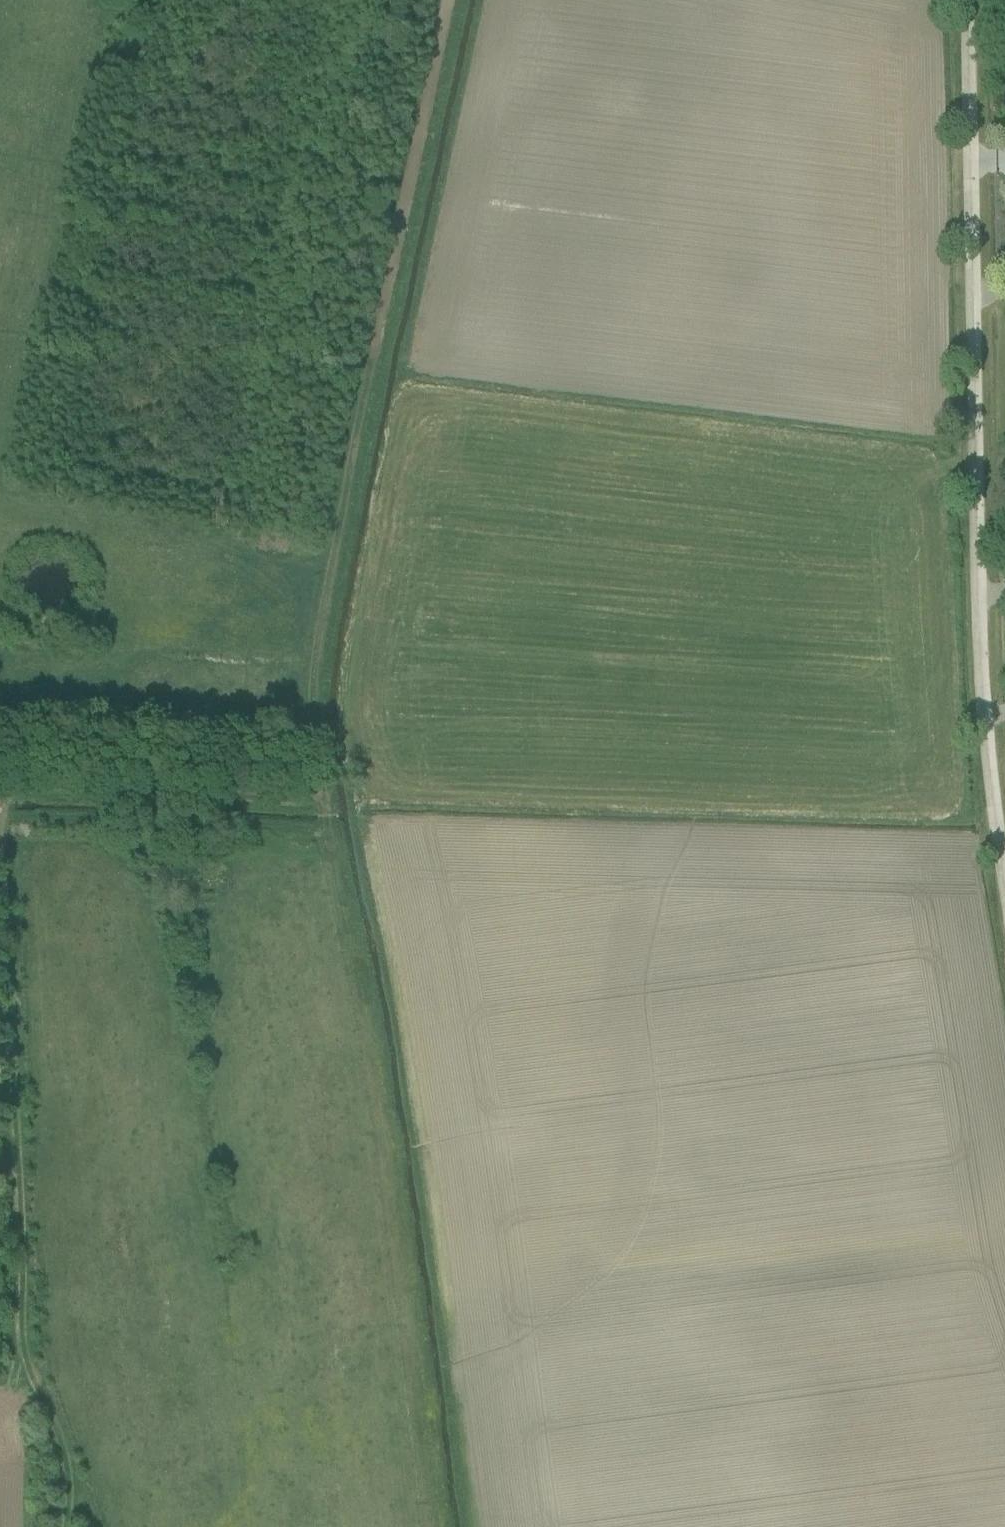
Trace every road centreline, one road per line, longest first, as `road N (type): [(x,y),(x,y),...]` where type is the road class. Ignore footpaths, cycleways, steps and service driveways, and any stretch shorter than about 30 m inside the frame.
road 1 (residential): [(1004,866),(978,646),(967,0)]

